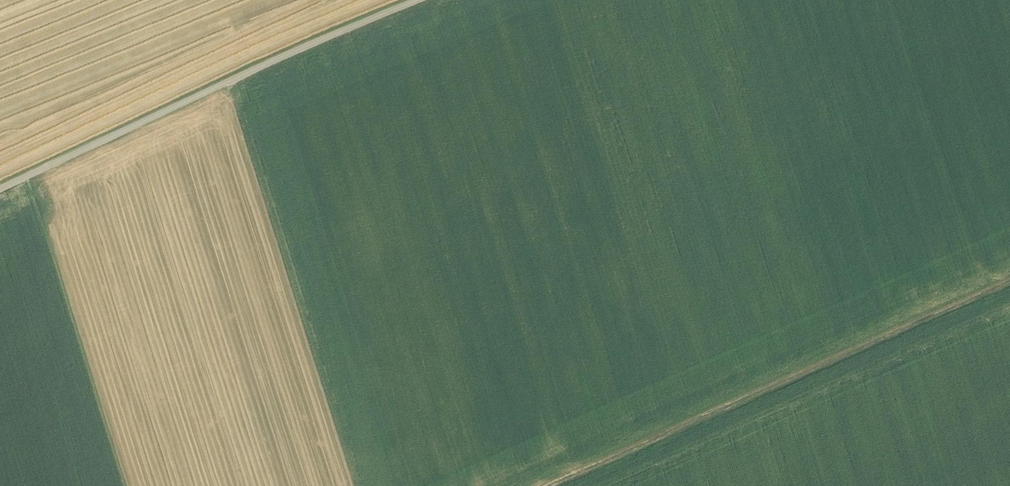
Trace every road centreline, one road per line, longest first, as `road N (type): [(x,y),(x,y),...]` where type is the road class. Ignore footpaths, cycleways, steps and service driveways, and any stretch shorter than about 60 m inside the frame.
road 1 (track): [(1009,285),(556,485)]
road 2 (track): [(0,190),(421,0)]

